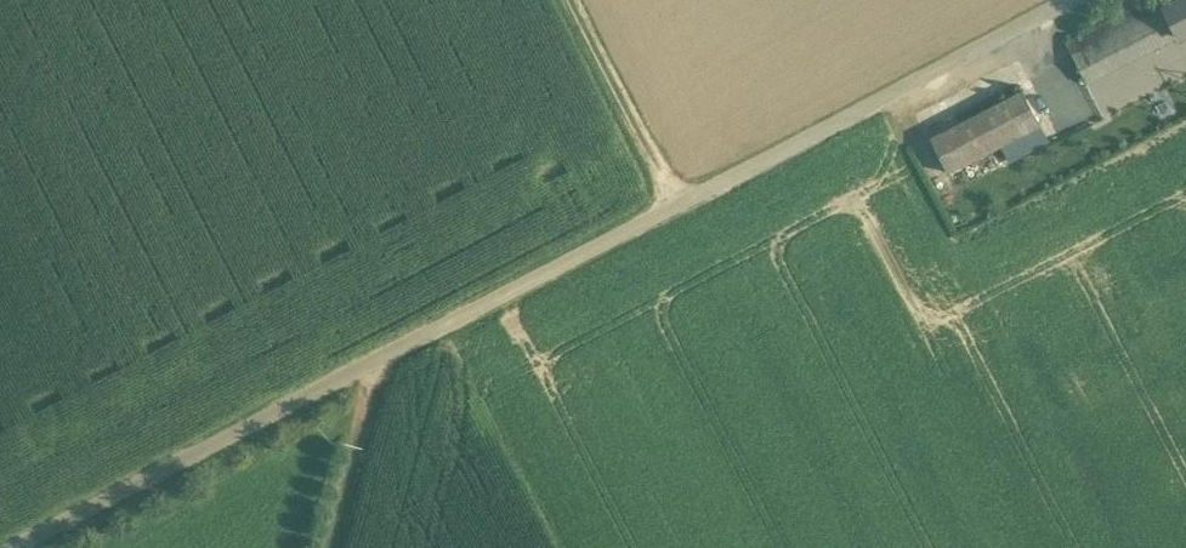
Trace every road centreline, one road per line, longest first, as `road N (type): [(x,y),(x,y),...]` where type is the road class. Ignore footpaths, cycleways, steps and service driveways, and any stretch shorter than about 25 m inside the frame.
road 1 (track): [(8,547),(1073,0)]
road 2 (track): [(679,203),(575,0)]
road 3 (track): [(374,357),(333,547)]

